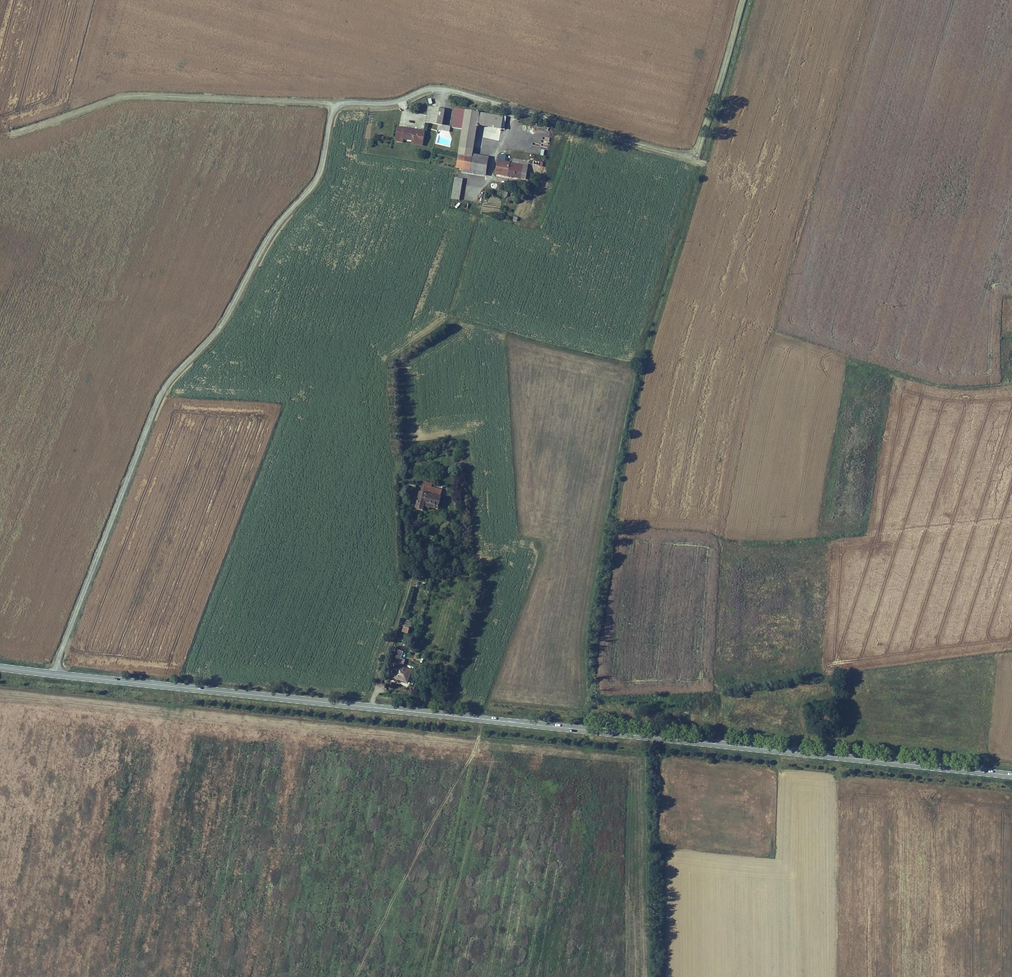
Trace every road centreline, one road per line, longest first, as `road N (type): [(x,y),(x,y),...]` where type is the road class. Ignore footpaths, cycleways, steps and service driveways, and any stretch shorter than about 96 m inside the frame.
road 1 (secondary): [(1011,774),(0,665)]
road 2 (track): [(743,0),(693,158),(514,108)]
road 3 (track): [(8,134),(133,95),(335,107)]

